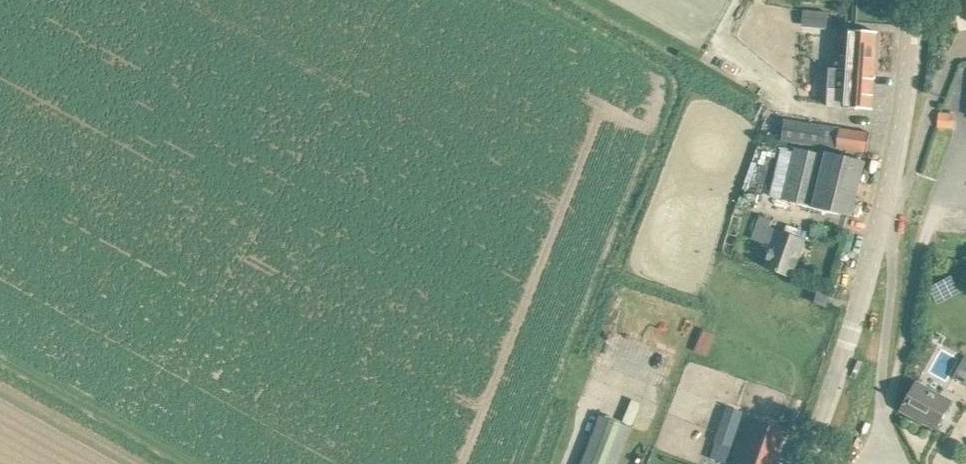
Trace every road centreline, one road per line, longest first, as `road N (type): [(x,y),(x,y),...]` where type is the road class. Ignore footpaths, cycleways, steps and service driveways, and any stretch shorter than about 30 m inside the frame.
road 1 (tertiary): [(804,463),(889,209)]
road 2 (unclassified): [(875,449),(895,251),(889,209)]
road 3 (tertiary): [(889,209),(912,44),(911,0)]

